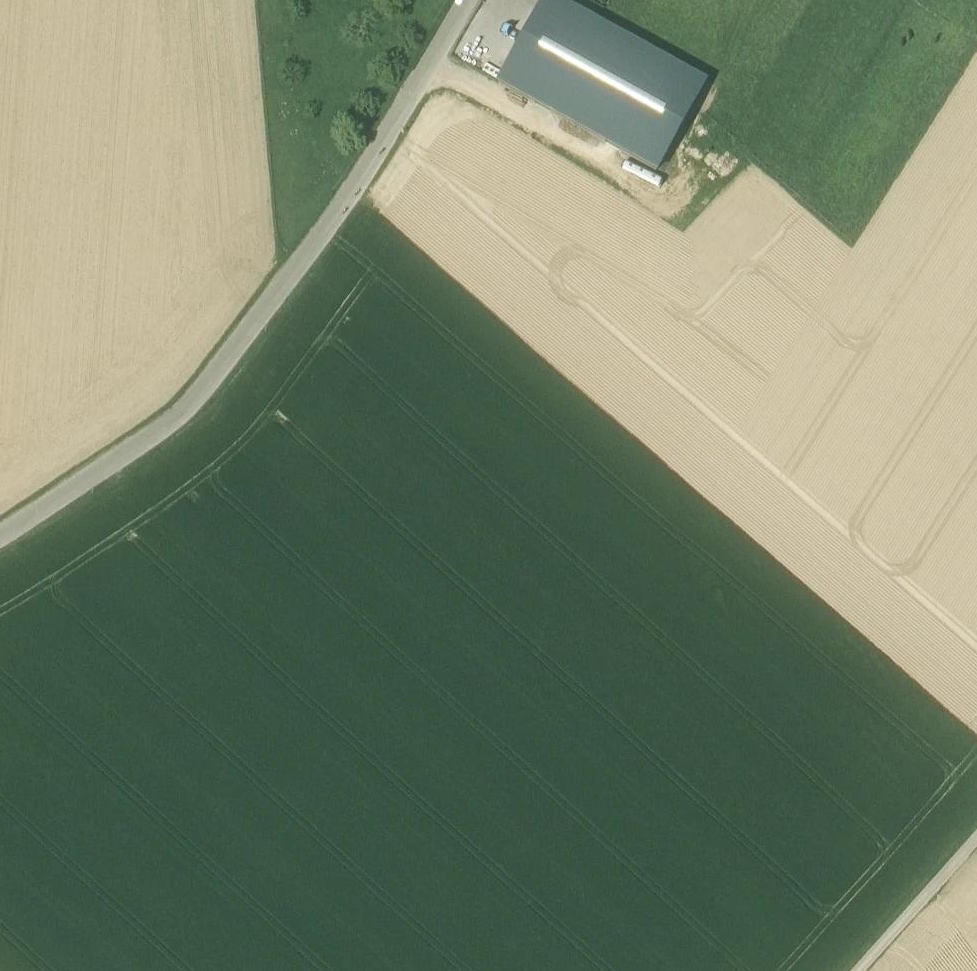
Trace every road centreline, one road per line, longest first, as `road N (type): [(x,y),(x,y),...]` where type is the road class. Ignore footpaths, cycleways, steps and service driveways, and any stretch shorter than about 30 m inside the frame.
road 1 (residential): [(464,0),(344,201),(184,414),(0,533)]
road 2 (track): [(976,837),(858,970)]

